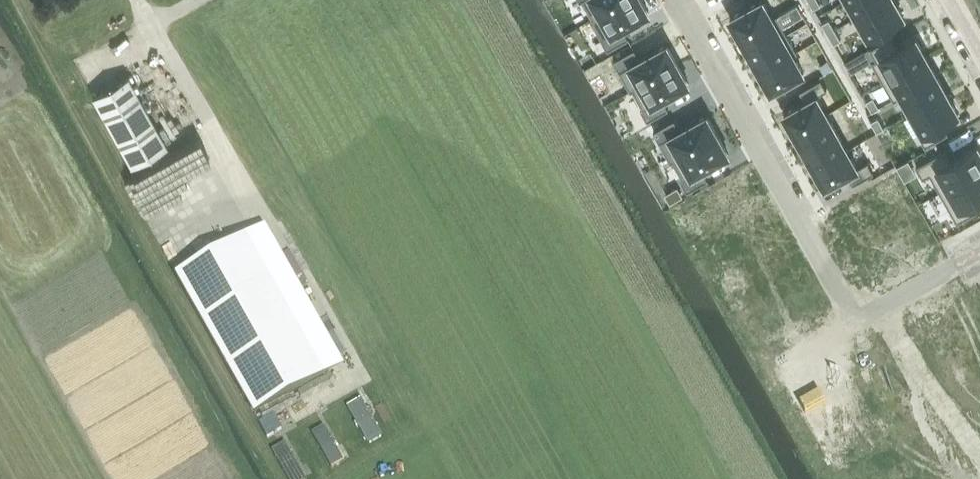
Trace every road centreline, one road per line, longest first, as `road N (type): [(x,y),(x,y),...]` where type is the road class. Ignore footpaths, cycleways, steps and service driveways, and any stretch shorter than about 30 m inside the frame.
road 1 (residential): [(857,322),(679,0)]
road 2 (residential): [(979,250),(857,322)]

